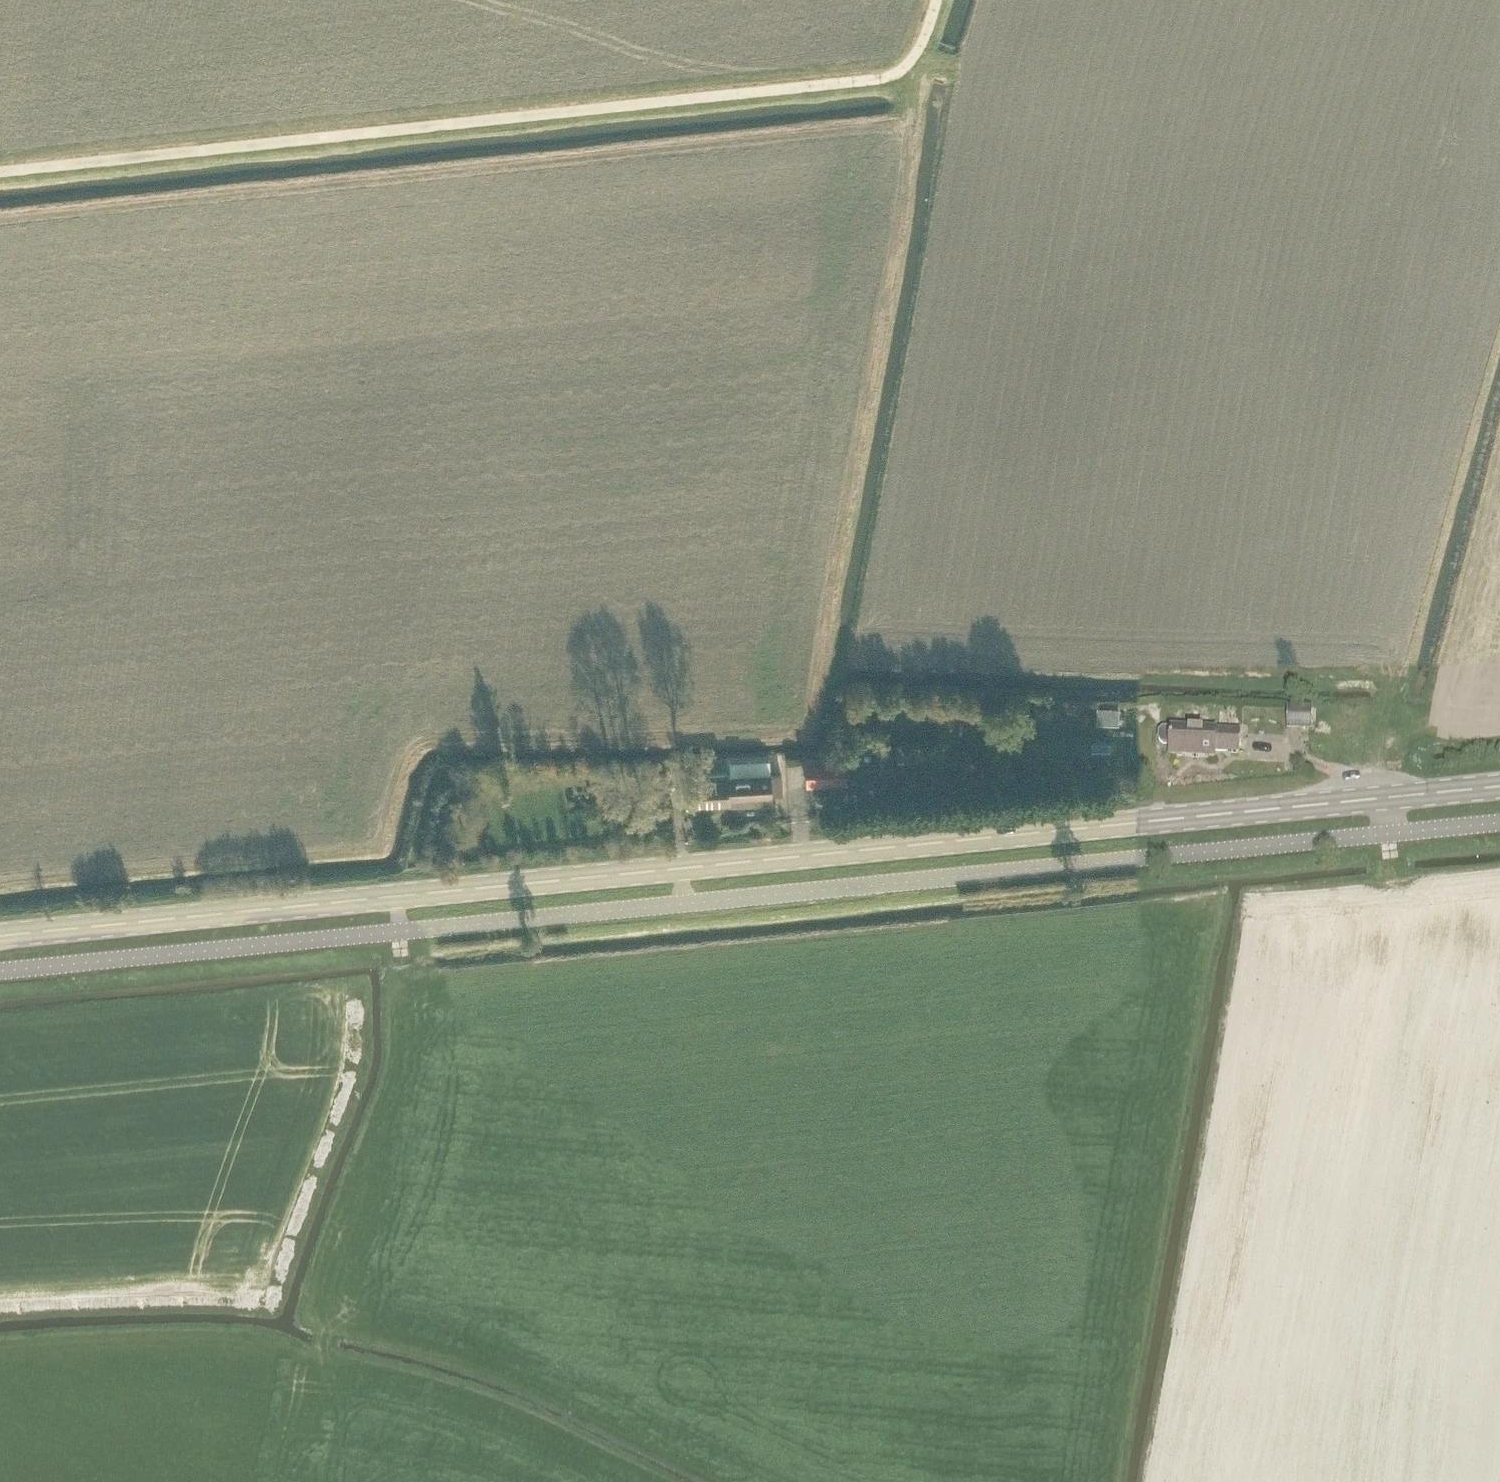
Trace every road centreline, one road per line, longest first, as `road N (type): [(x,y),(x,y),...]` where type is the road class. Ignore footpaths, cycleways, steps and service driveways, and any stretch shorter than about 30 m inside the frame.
road 1 (secondary): [(0,935),(1499,786)]
road 2 (track): [(0,171),(875,79),(913,56),(936,0)]
road 3 (track): [(405,995),(402,894),(445,753)]

